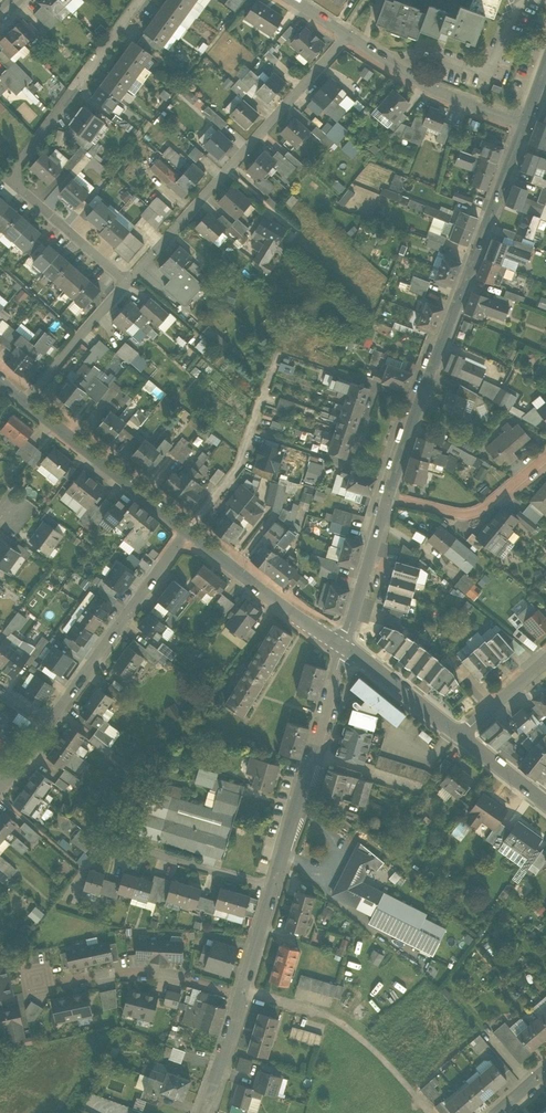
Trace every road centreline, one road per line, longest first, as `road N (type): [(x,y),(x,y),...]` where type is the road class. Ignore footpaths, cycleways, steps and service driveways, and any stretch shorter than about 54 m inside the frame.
road 1 (residential): [(128,281),(19,188),(18,166),(137,0)]
road 2 (residential): [(128,281),(346,35)]
road 3 (residential): [(527,126),(420,402)]
road 4 (residential): [(344,650),(274,887)]
road 5 (residential): [(186,531),(52,722)]
road 6 (track): [(430,1112),(341,1021),(242,994)]
road 7 (residential): [(37,972),(42,987),(153,974),(242,994)]
road 8 (residential): [(278,351),(239,464),(186,531)]
road 9 (residential): [(346,35),(434,91),(527,126)]
road 10 (tertiary): [(28,403),(186,531)]
road 11 (tertiary): [(186,531),(344,650)]
road 12 (residential): [(420,402),(376,385),(349,464),(394,478)]
road 13 (residential): [(388,495),(468,514),(545,460)]
road 14 (residential): [(105,840),(274,887)]
road 15 (residential): [(388,495),(344,650)]
road 16 (residential): [(28,403),(128,281)]
road 17 (tertiary): [(344,650),(462,734)]
road 18 (residential): [(242,994),(205,1112)]

